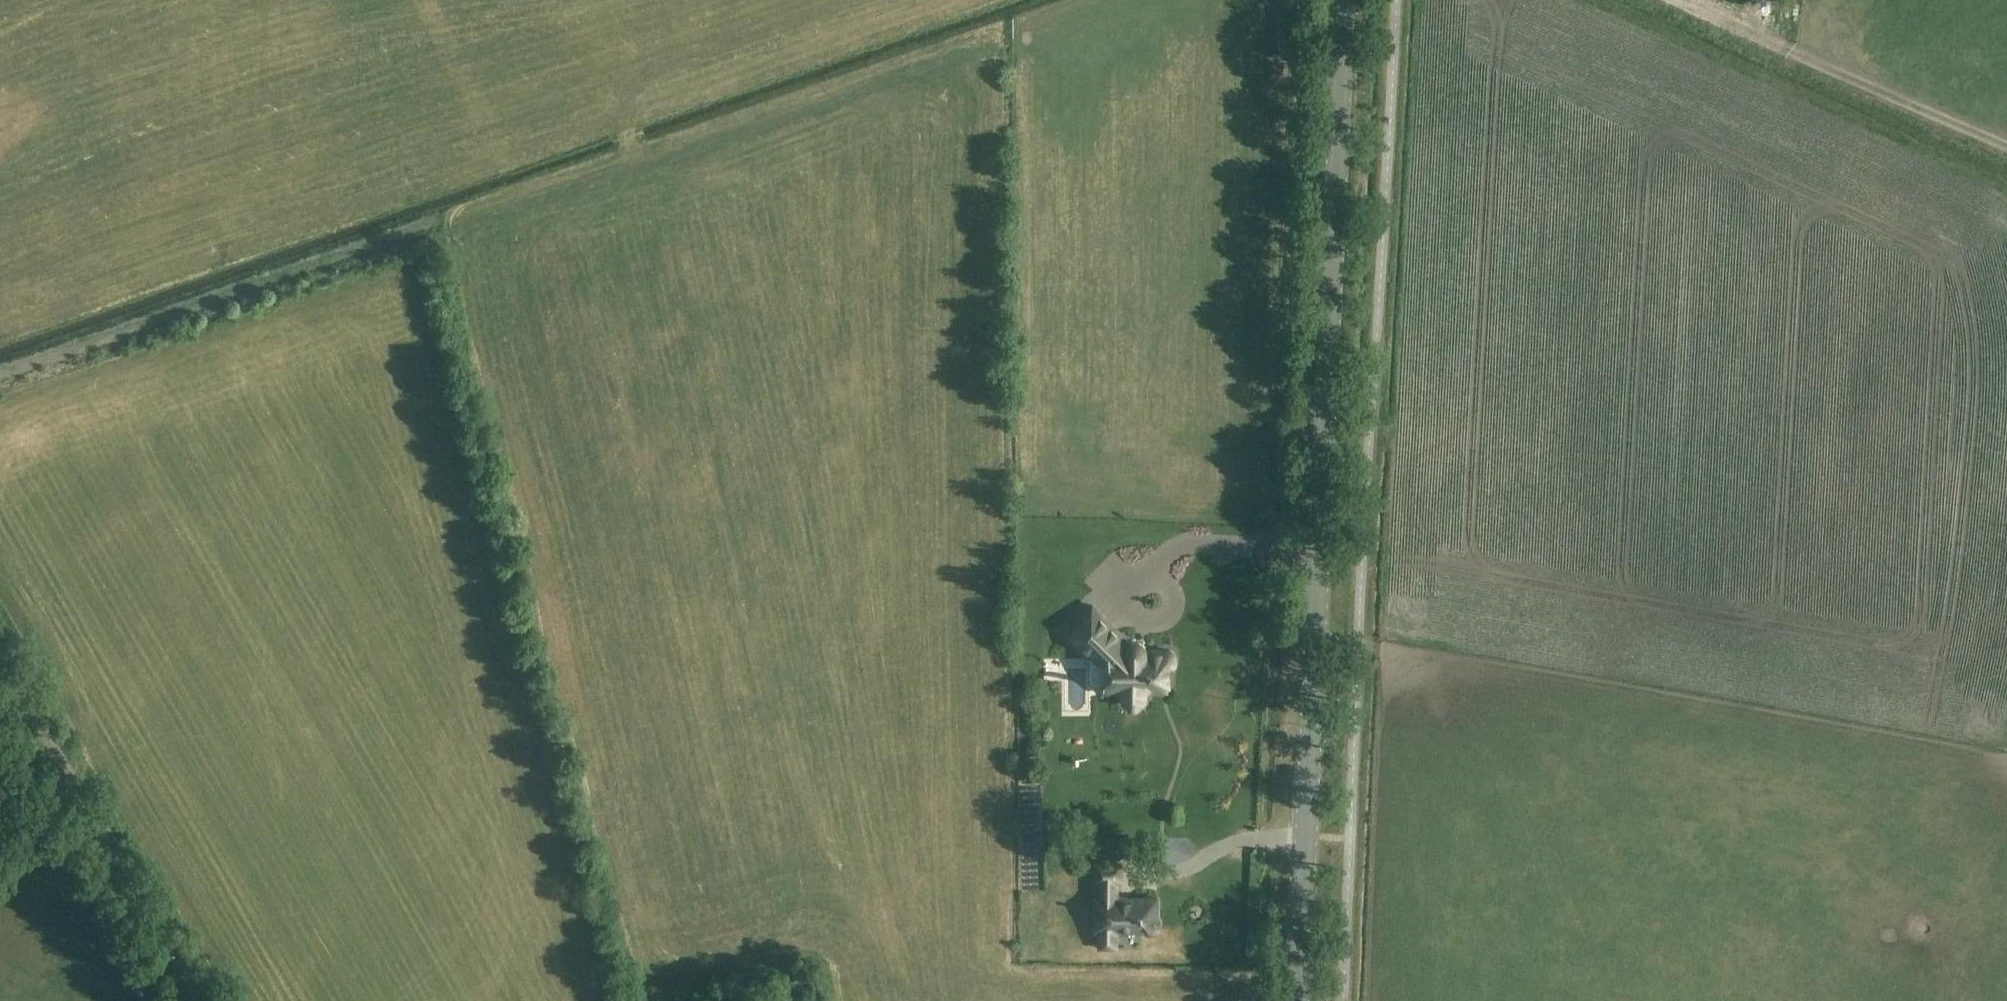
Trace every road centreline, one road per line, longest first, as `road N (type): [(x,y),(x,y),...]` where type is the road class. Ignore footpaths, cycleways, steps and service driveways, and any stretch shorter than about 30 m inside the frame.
road 1 (track): [(1000,0),(623,130),(630,149),(0,370)]
road 2 (secondary): [(1300,1000),(1343,0)]
road 3 (track): [(0,657),(197,1000)]
road 4 (track): [(1681,0),(2006,148)]

